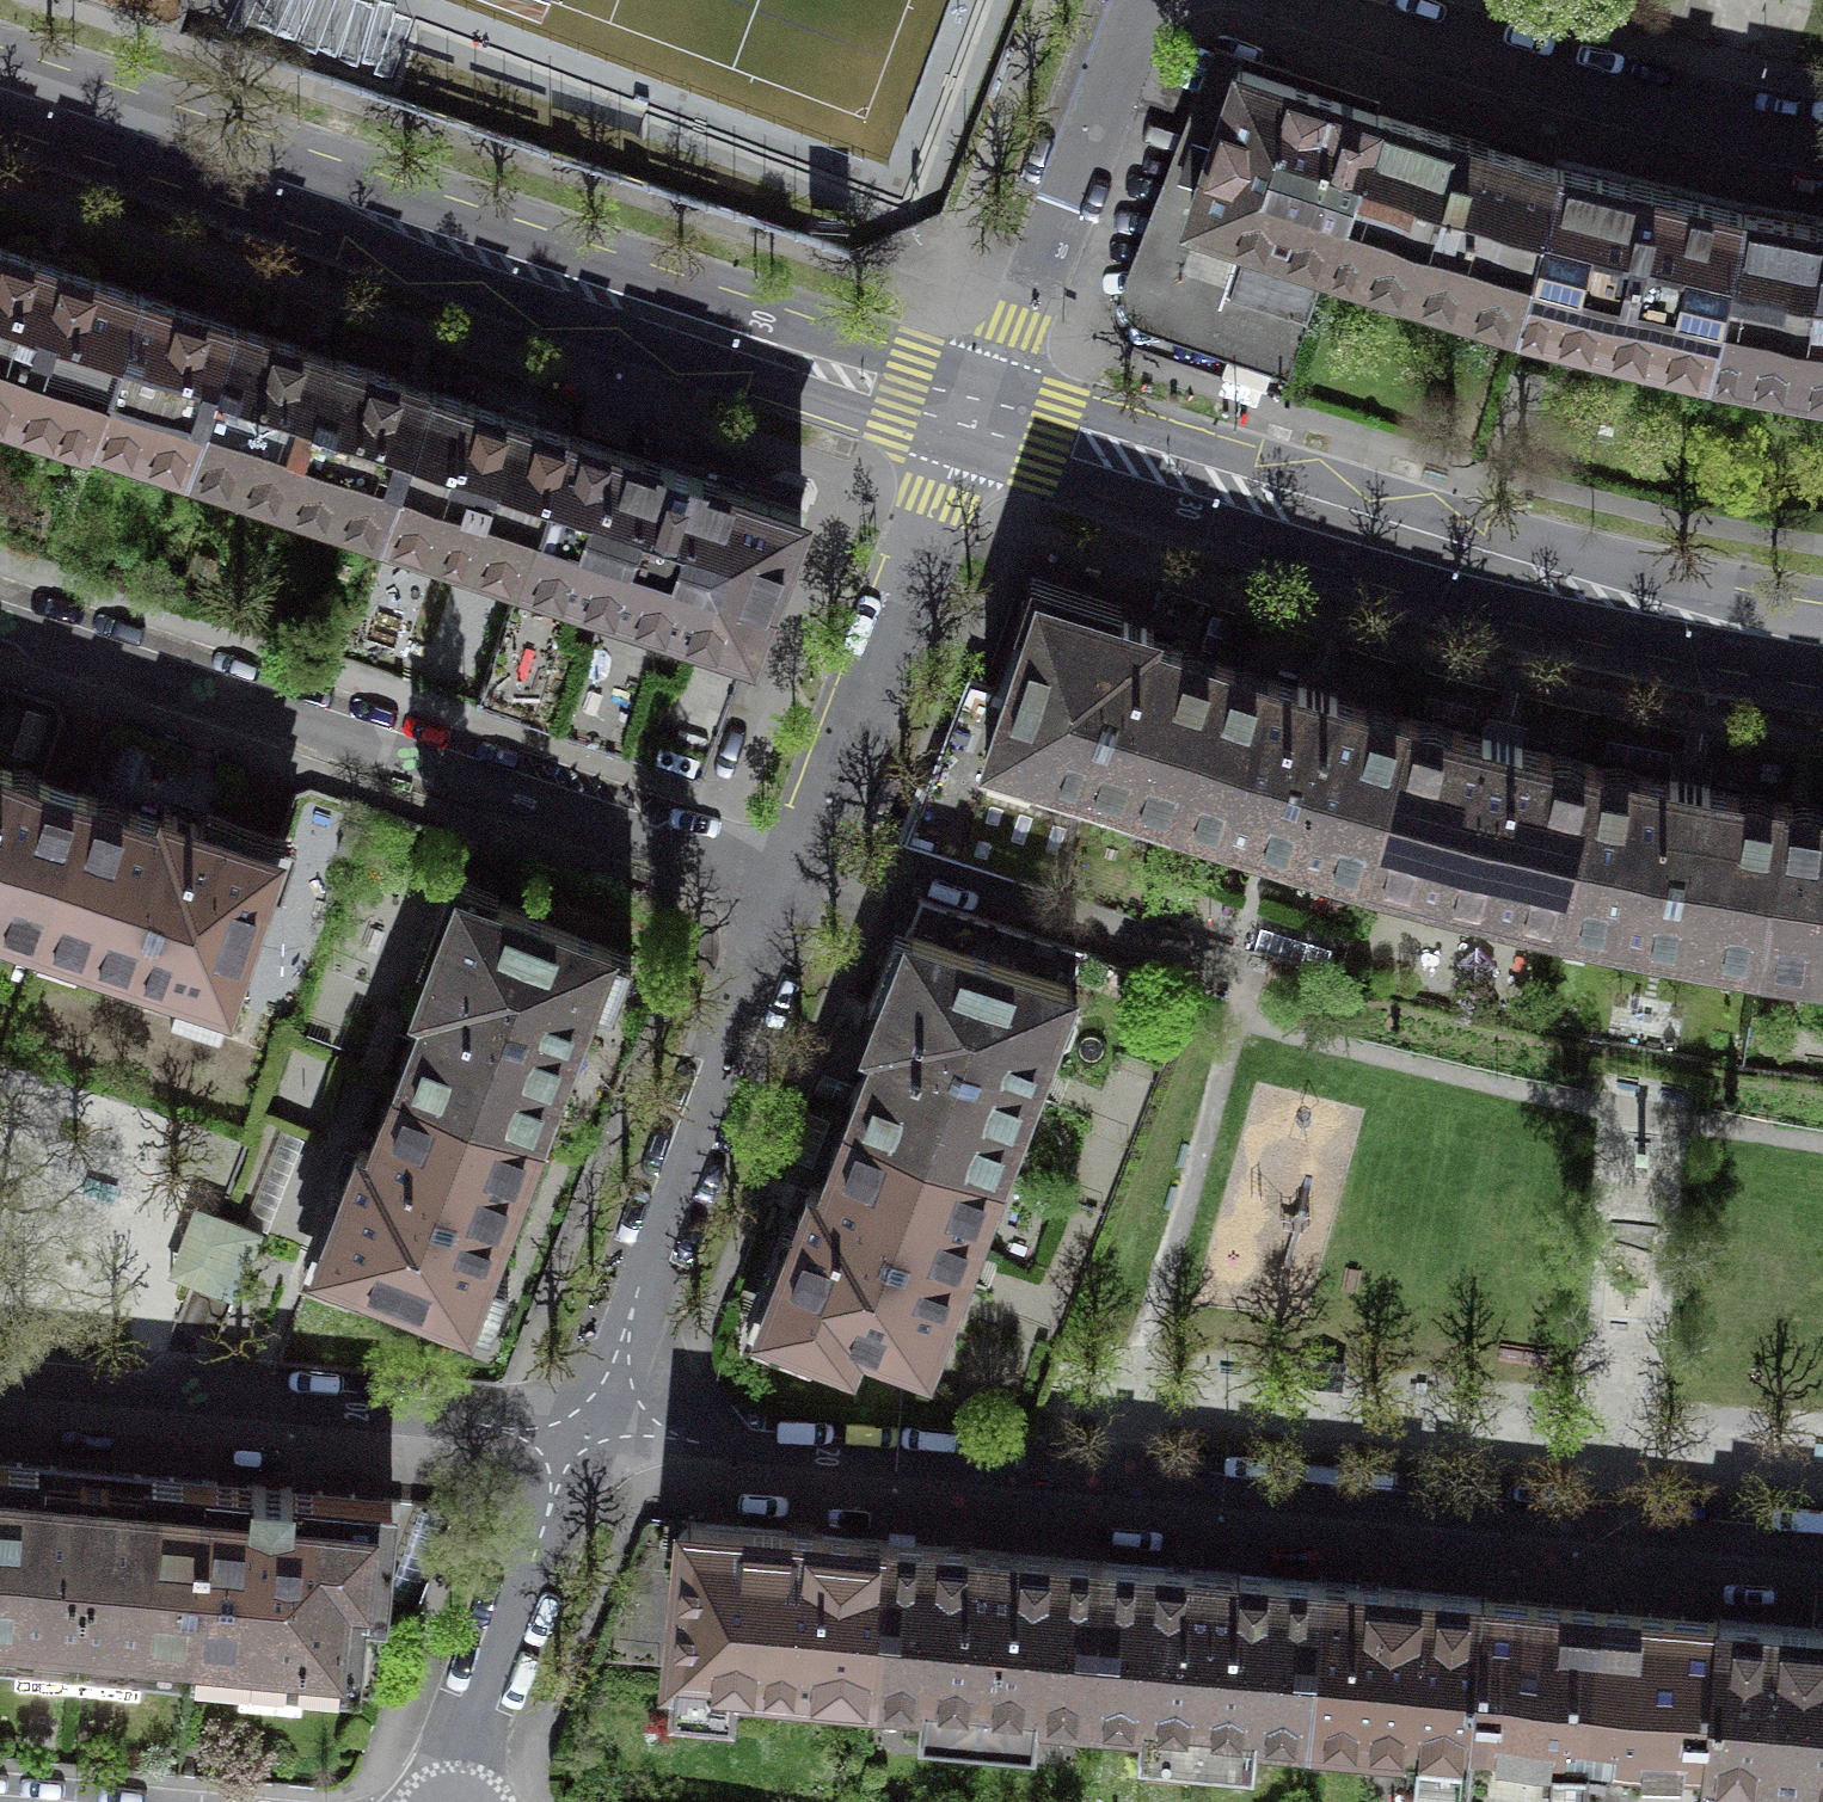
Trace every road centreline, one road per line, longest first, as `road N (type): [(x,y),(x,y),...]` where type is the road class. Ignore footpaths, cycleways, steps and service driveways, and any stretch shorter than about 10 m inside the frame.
road 1 (residential): [(587,1422),(1822,1539)]
road 2 (secondary): [(974,411),(0,87)]
road 3 (secondary): [(1822,642),(1562,590),(1384,542),(974,411)]
road 4 (residential): [(0,617),(794,882)]
road 5 (residential): [(0,1367),(587,1422)]
road 6 (residential): [(794,882),(587,1422)]
road 7 (residential): [(974,411),(794,882)]
road 8 (residential): [(1133,0),(974,411)]
road 9 (residential): [(587,1422),(438,1801)]

